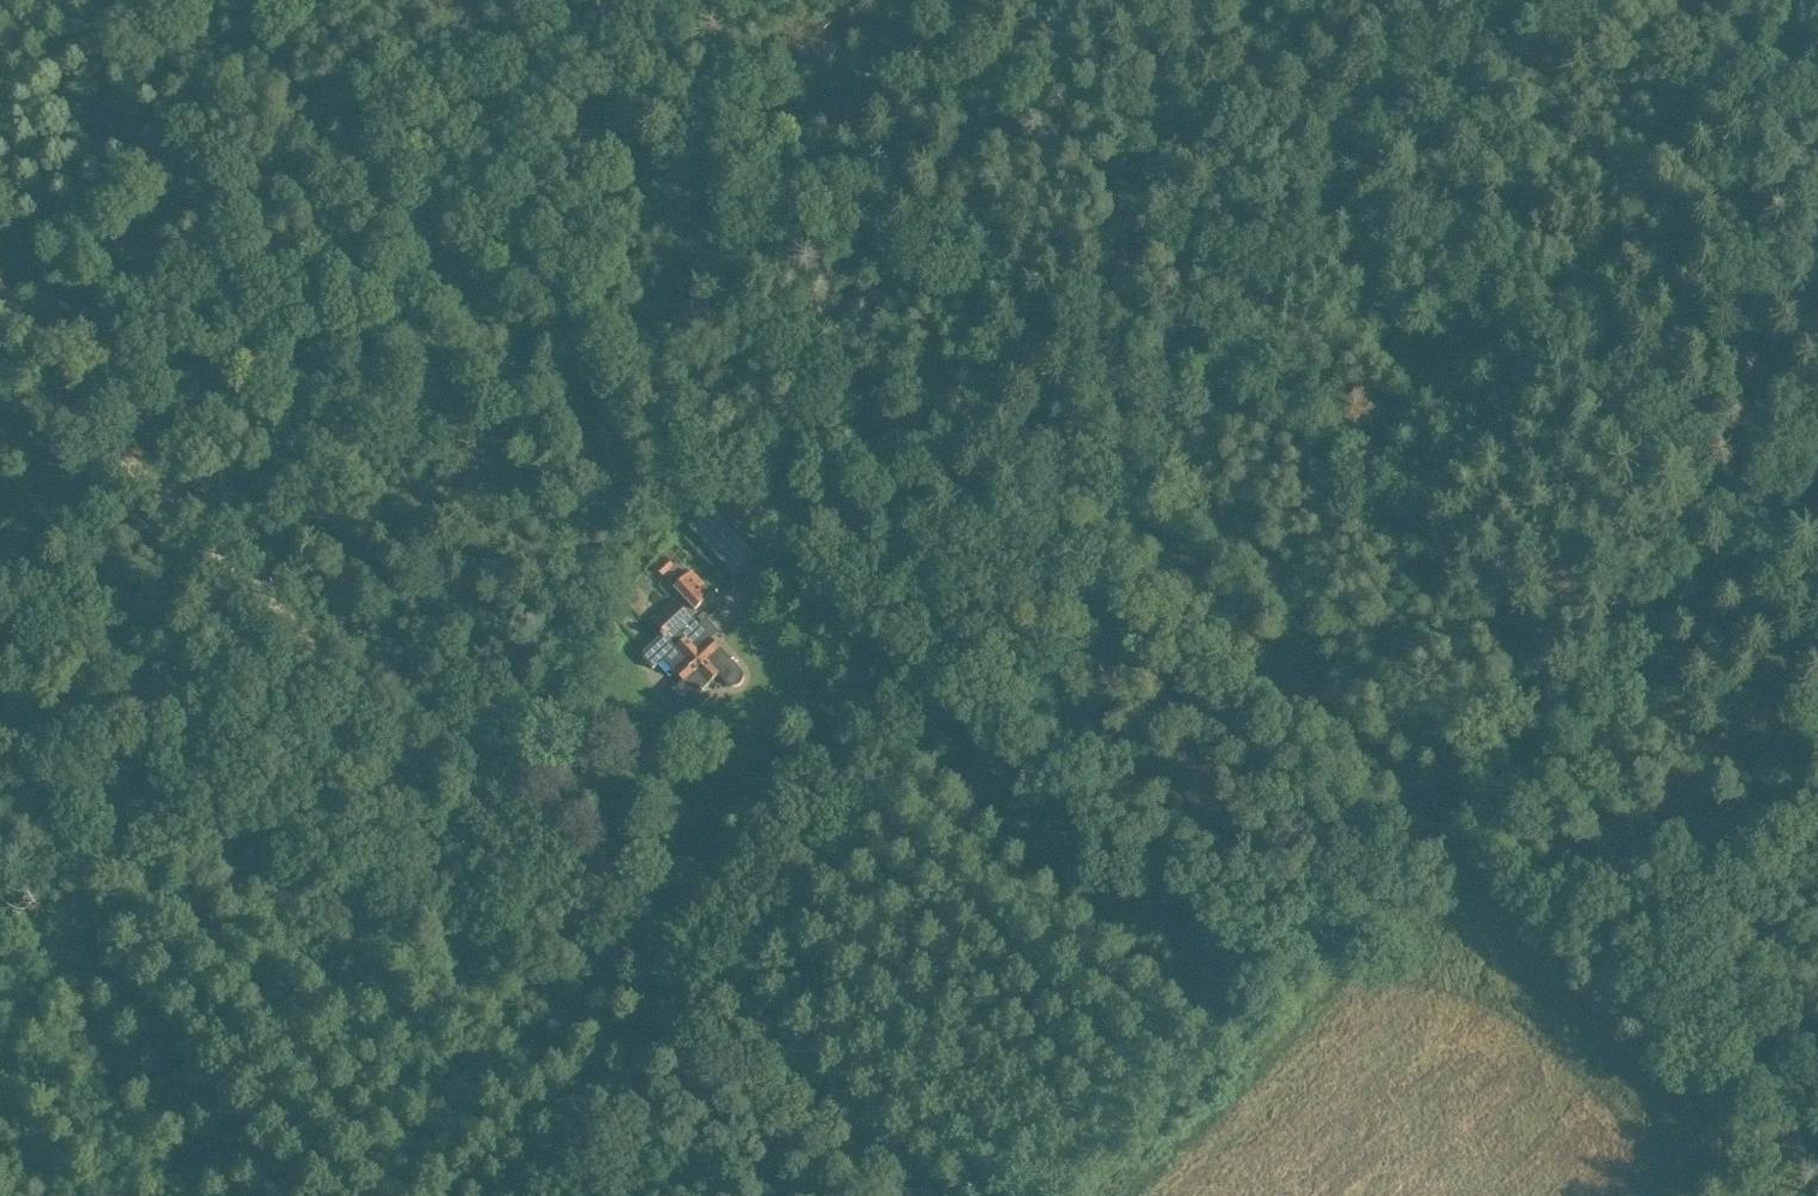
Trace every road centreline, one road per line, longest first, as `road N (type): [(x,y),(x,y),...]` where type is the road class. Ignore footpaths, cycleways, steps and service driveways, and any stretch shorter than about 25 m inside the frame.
road 1 (track): [(1481,0),(679,994),(454,1195)]
road 2 (track): [(0,310),(72,429),(564,917),(679,994),(883,1195)]

